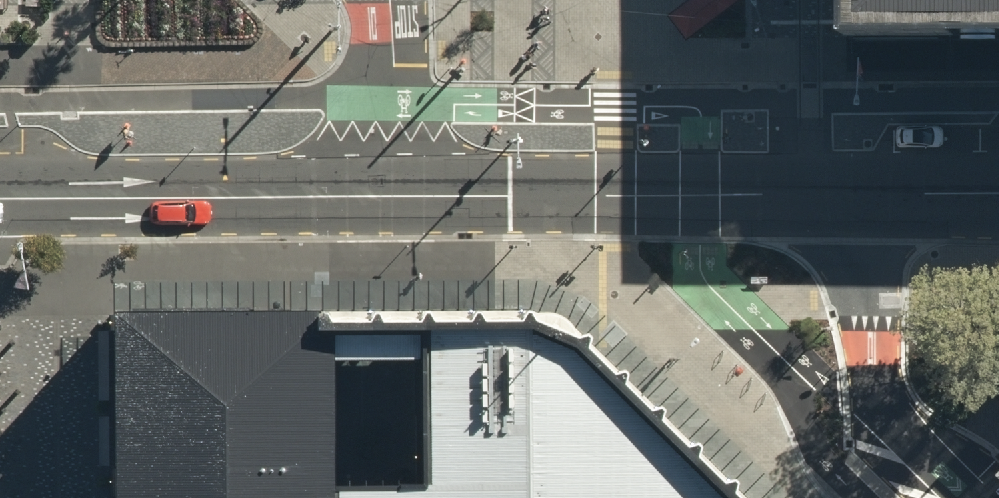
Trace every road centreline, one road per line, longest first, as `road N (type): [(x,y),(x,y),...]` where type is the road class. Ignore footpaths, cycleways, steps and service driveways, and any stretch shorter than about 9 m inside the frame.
road 1 (secondary): [(394,196),(867,194)]
road 2 (secondary): [(0,198),(394,196)]
road 3 (residential): [(867,194),(868,401),(957,497)]
road 4 (residential): [(802,0),(801,150),(867,194)]
road 5 (residential): [(394,196),(391,0)]
road 6 (secondary): [(867,194),(998,193)]

